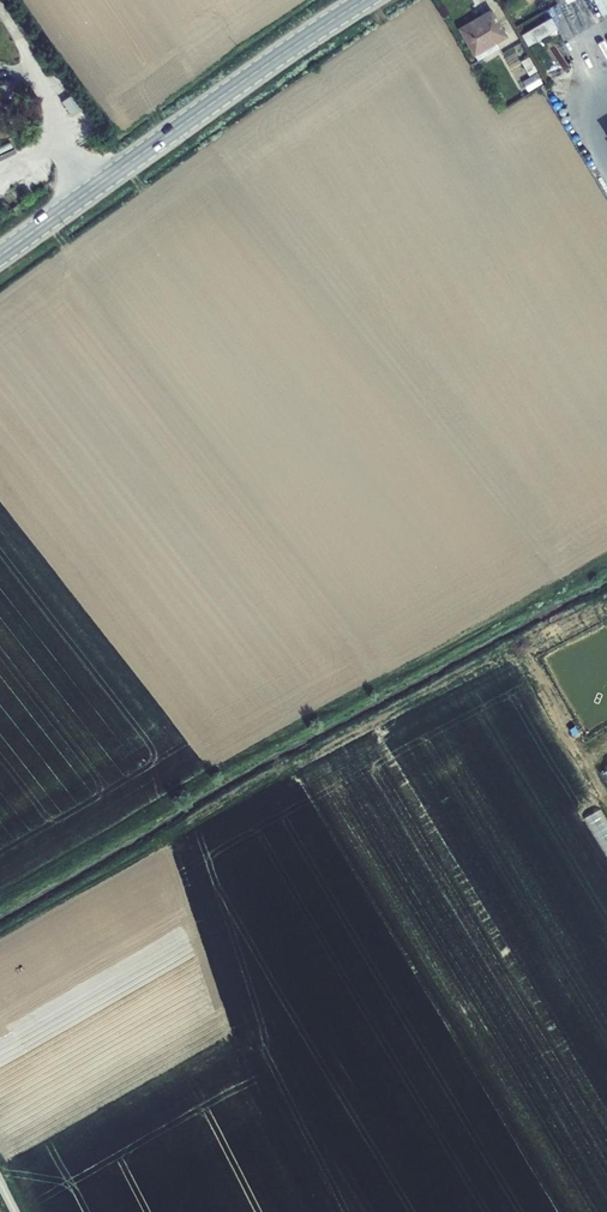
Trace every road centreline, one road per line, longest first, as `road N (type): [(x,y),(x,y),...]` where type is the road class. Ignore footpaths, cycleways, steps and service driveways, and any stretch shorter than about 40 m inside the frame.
road 1 (secondary): [(364,0),(0,255)]

